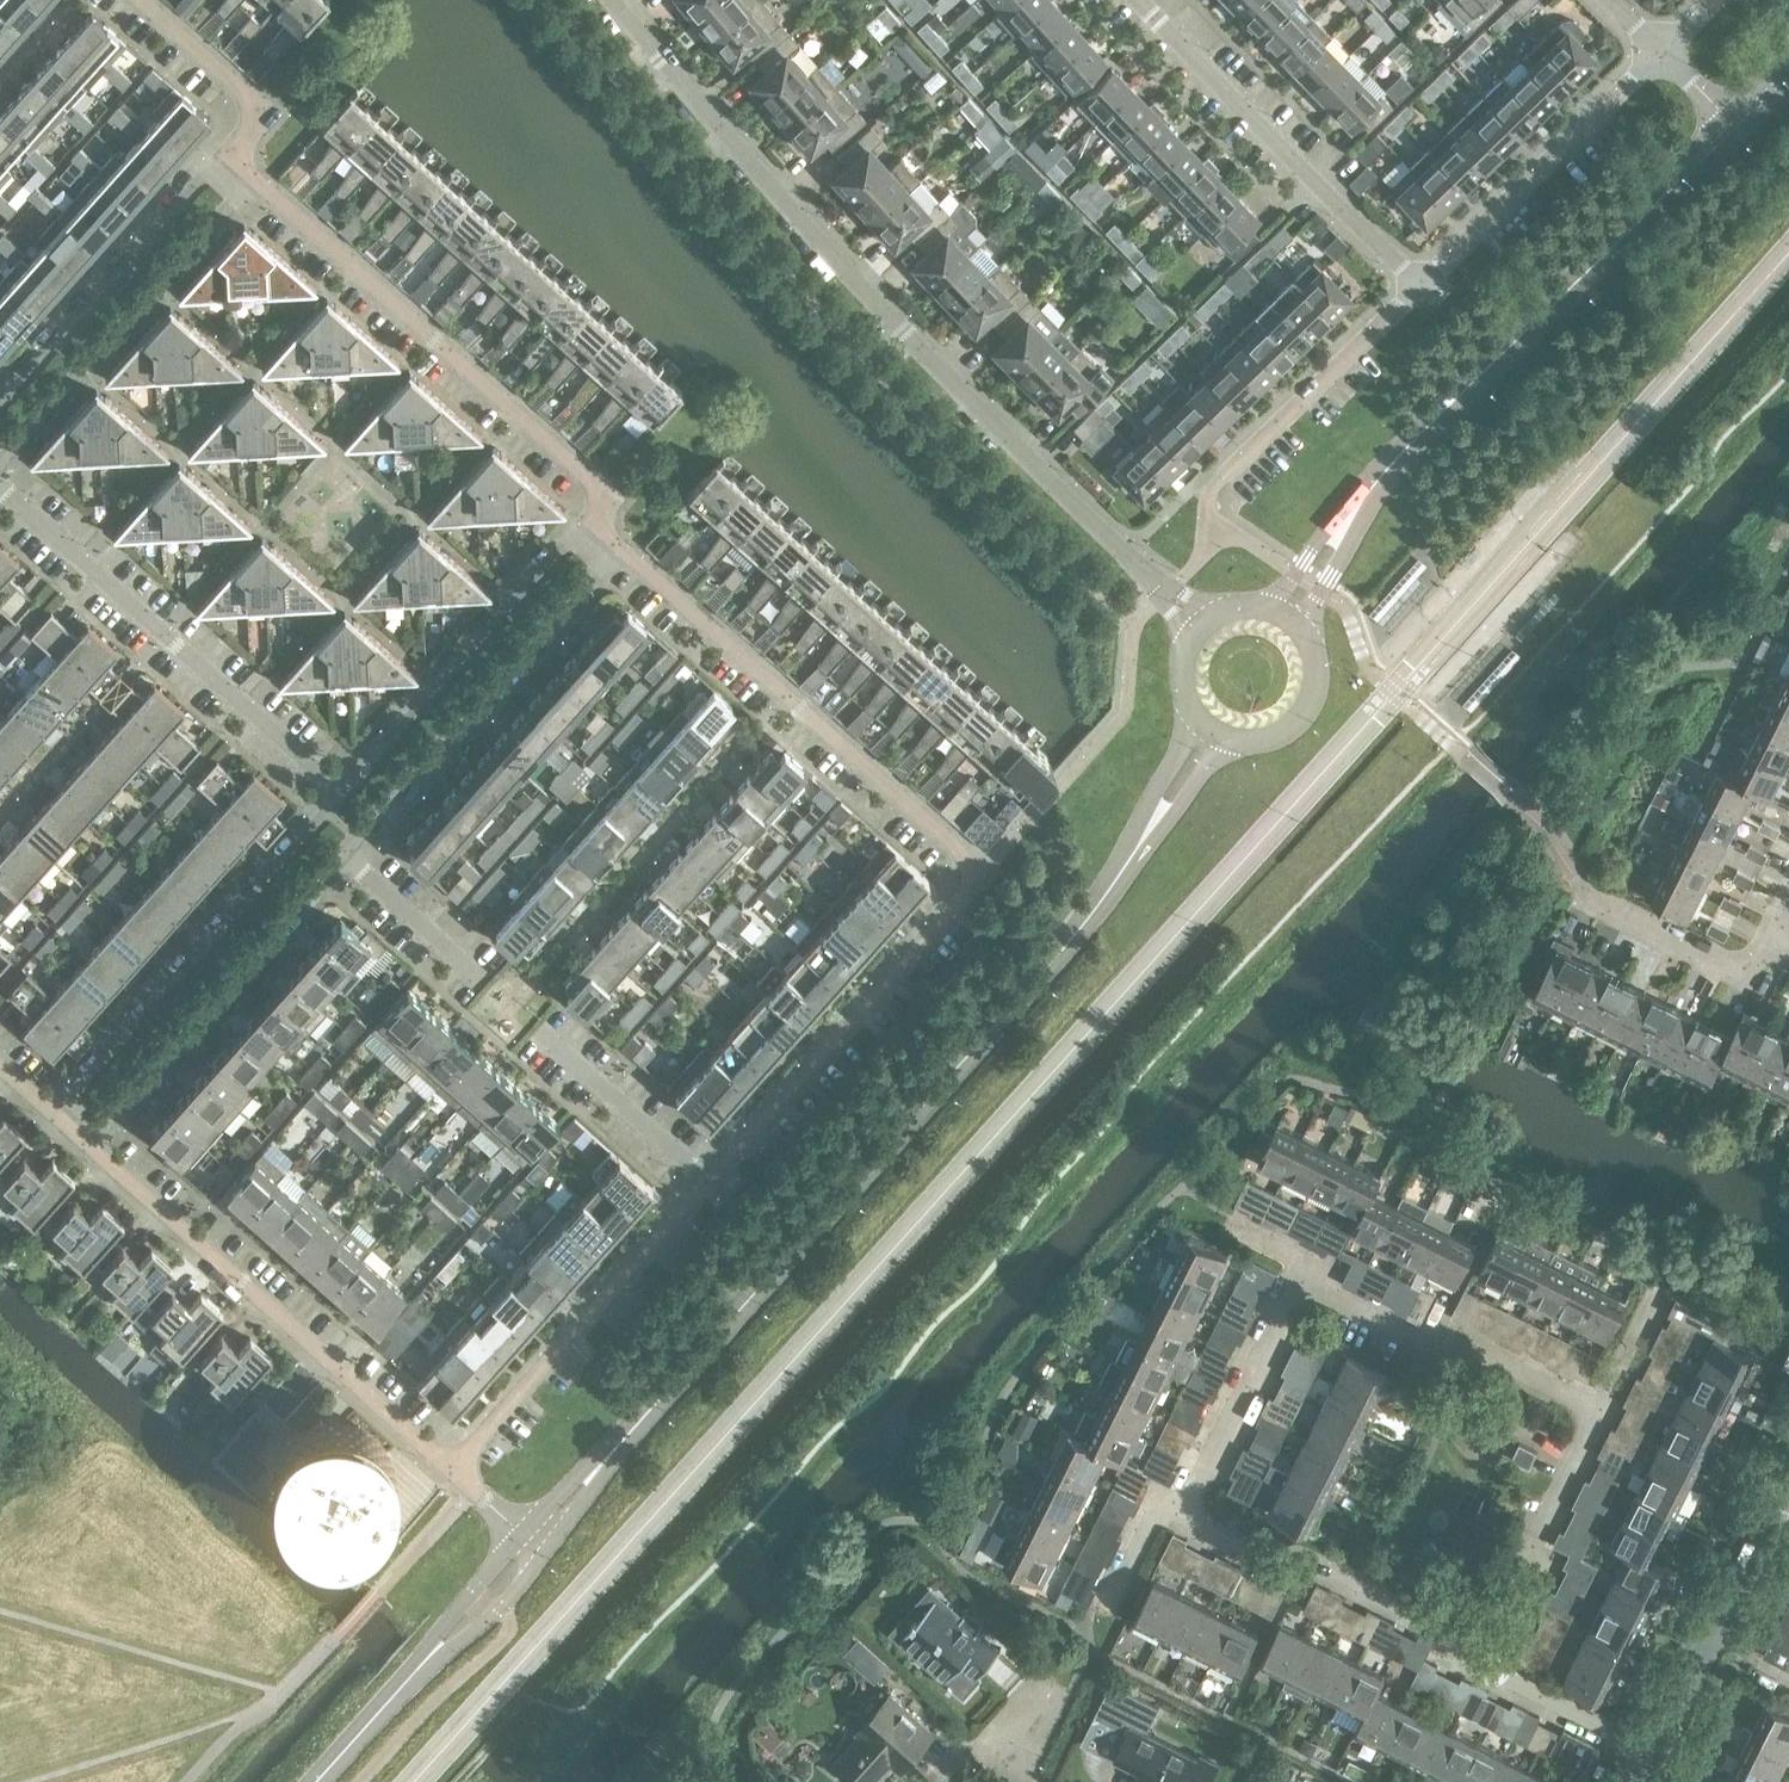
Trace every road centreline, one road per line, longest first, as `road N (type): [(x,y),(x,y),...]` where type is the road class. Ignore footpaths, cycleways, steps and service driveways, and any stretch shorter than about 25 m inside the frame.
road 1 (secondary): [(611,1453),(1065,946),(1208,728)]
road 2 (residential): [(1196,629),(833,249),(618,0)]
road 3 (secondary): [(1284,615),(1379,481),(1740,125)]
road 4 (residential): [(593,524),(604,502),(600,483),(253,178)]
road 5 (residential): [(82,1139),(450,1469)]
road 6 (residential): [(984,873),(620,549)]
road 7 (residential): [(345,793),(0,490)]
road 8 (residential): [(345,793),(57,1116)]
road 9 (residential): [(984,873),(710,1180)]
road 10 (residential): [(344,851),(620,549)]
road 11 (residential): [(1422,286),(1141,0)]
road 12 (residential): [(82,1139),(344,851)]
road 13 (residential): [(710,1180),(450,1469)]
road 14 (residential): [(0,461),(253,178)]
road 15 (residential): [(1495,1672),(1460,1656),(1450,1631),(1349,1581),(1318,1566),(1282,1569),(1200,1527),(1189,1502)]
road 16 (residential): [(593,524),(562,546),(345,793)]
road 17 (residential): [(227,155),(0,402)]
road 18 (residential): [(1659,54),(1422,286)]
road 19 (residential): [(1602,1408),(1471,1347),(1439,1350),(1300,1282)]
road 20 (residential): [(1788,1484),(1661,1752)]
road 21 (residential): [(1495,1672),(1541,1570),(1535,1550),(1602,1408)]
road 22 (residential): [(1422,286),(1224,477)]
road 23 (residential): [(1300,1282),(1189,1502)]
road 24 (residential): [(710,1180),(539,1029)]
road 25 (residential): [(227,155),(267,111),(142,0)]
road 26 (residential): [(1778,943),(1738,970),(1584,894)]
road 27 (secondary): [(1208,728),(1249,741),(1290,727),(1304,711),(1316,670),(1301,630),(1284,615)]
road 28 (residential): [(483,976),(344,851)]
road 29 (residential): [(1661,1752),(1495,1672)]
road 30 (secondary): [(417,1668),(501,1608),(546,1554)]
road 31 (secondary): [(523,1534),(417,1668)]
road 32 (secondary): [(316,1781),(417,1668)]
road 33 (residential): [(1662,1285),(1602,1408)]
road 34 (residential): [(1189,1502),(1151,1515),(1110,1596)]
road 35 (residential): [(1023,1781),(994,1753),(1053,1687)]

